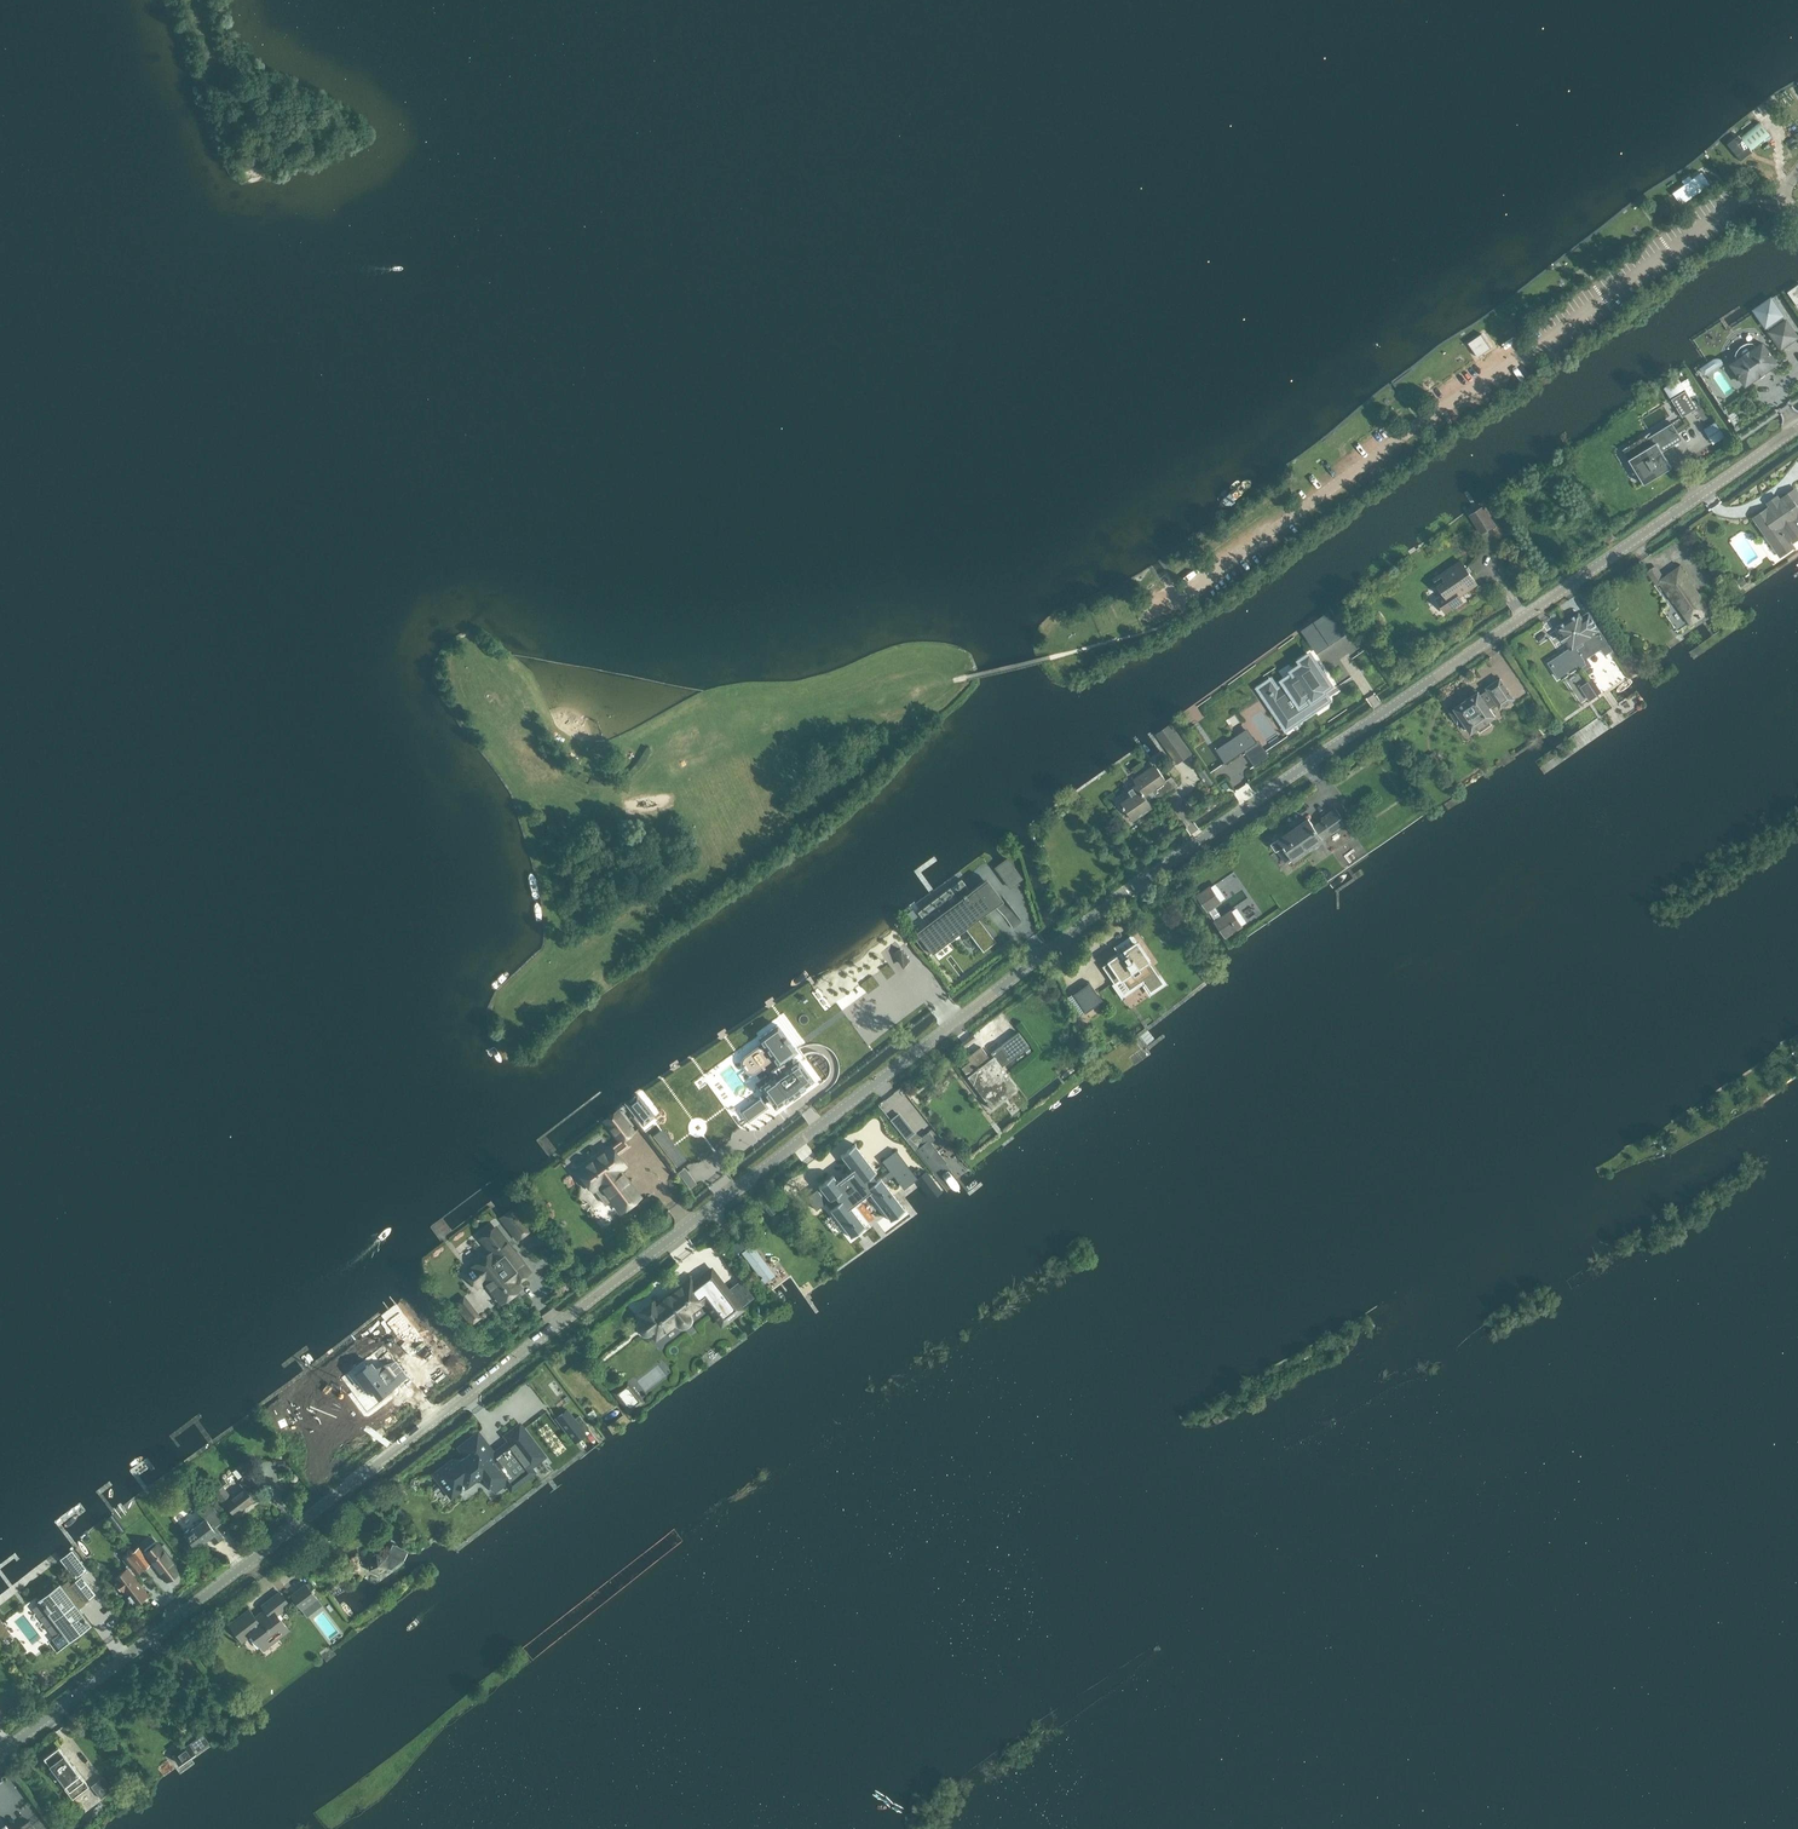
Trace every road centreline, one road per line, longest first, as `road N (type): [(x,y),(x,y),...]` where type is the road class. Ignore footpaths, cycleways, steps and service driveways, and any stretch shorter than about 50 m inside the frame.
road 1 (residential): [(0,1754),(1131,890),(1797,428)]

